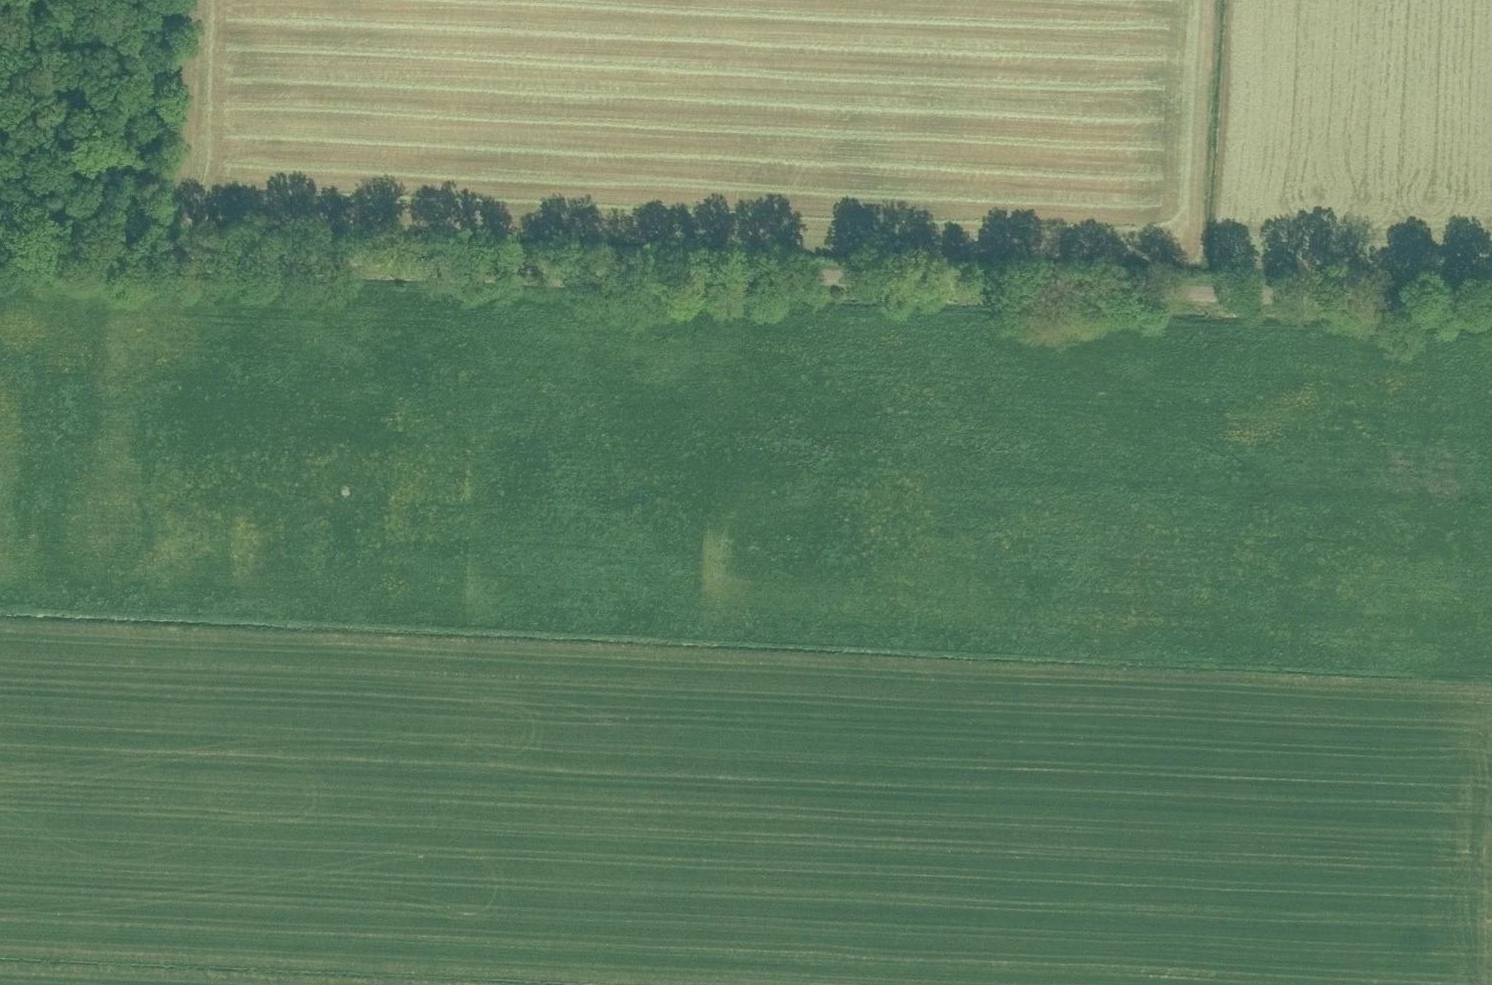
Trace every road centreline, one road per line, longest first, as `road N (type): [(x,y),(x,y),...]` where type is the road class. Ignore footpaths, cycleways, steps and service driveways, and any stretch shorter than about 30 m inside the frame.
road 1 (unclassified): [(1491,307),(0,236)]

